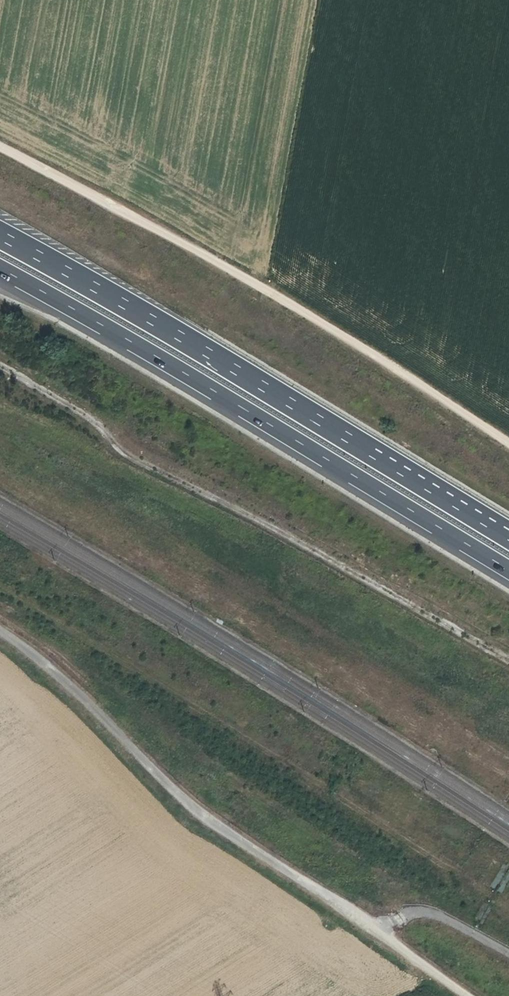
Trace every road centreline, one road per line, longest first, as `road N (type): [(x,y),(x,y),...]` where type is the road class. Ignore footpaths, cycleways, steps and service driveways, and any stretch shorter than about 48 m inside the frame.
road 1 (unclassified): [(0,631),(65,682),(205,818),(467,995)]
road 2 (motorway): [(0,269),(508,570)]
road 3 (motorway): [(508,535),(0,234)]
road 4 (track): [(508,446),(148,223),(0,148)]

